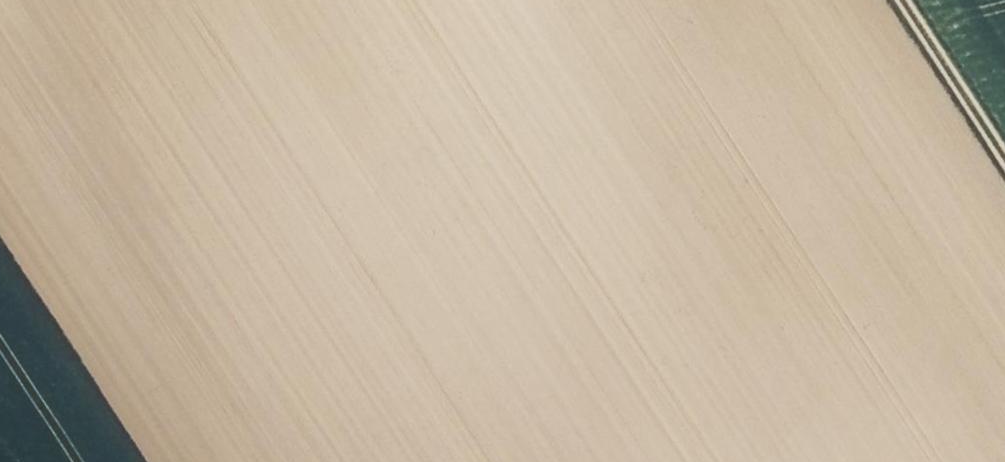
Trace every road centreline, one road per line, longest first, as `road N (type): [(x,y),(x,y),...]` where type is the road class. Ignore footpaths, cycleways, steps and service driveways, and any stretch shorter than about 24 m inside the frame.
road 1 (track): [(1004,149),(909,0)]

